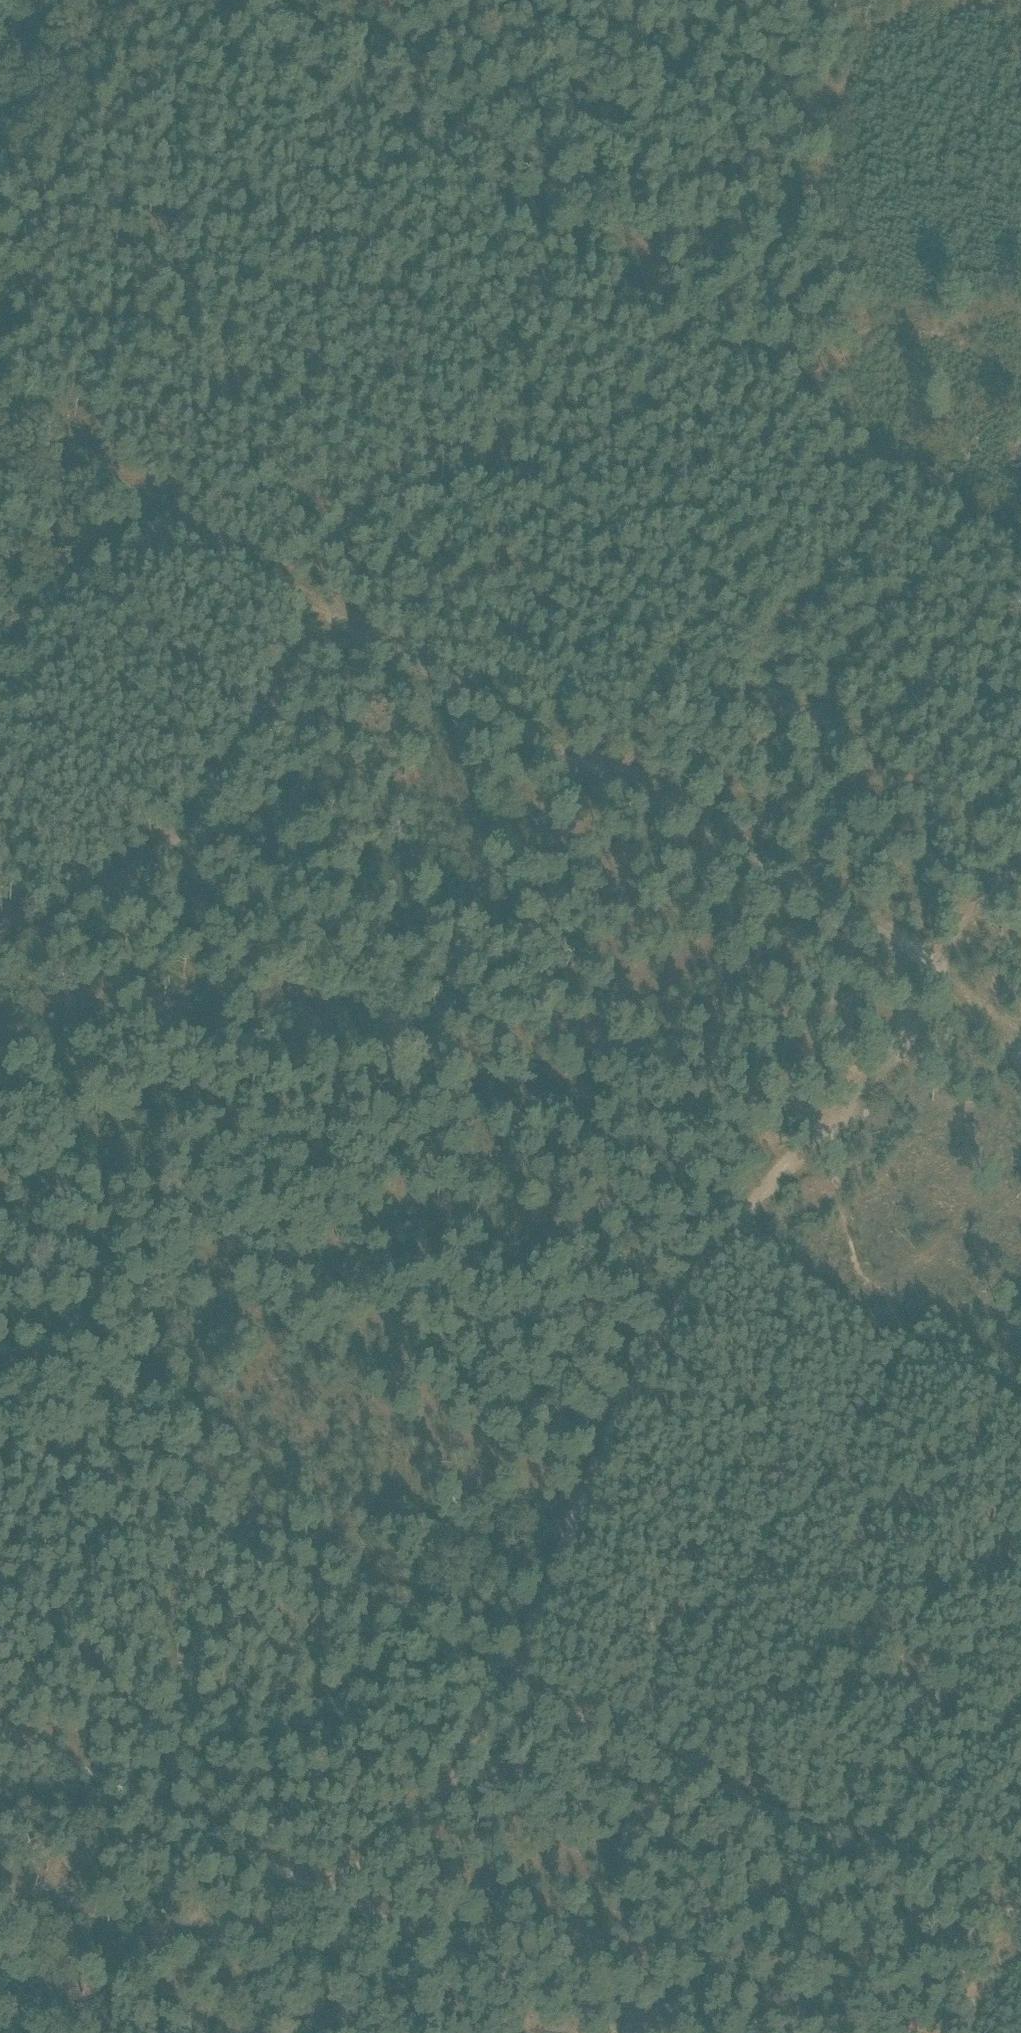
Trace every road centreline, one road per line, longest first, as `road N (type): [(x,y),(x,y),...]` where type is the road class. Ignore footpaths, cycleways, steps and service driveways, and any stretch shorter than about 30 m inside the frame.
road 1 (track): [(999,874),(953,999),(741,1239),(601,1462),(461,1778),(278,1925),(0,1973)]
road 2 (track): [(0,405),(323,606),(539,729),(1002,1026),(1020,1053)]
road 3 (track): [(1020,1929),(0,1442)]
road 4 (track): [(593,2032),(0,1730)]
road 5 (track): [(323,606),(265,725),(185,832),(134,879),(0,965)]
road 6 (track): [(155,0),(37,110)]

